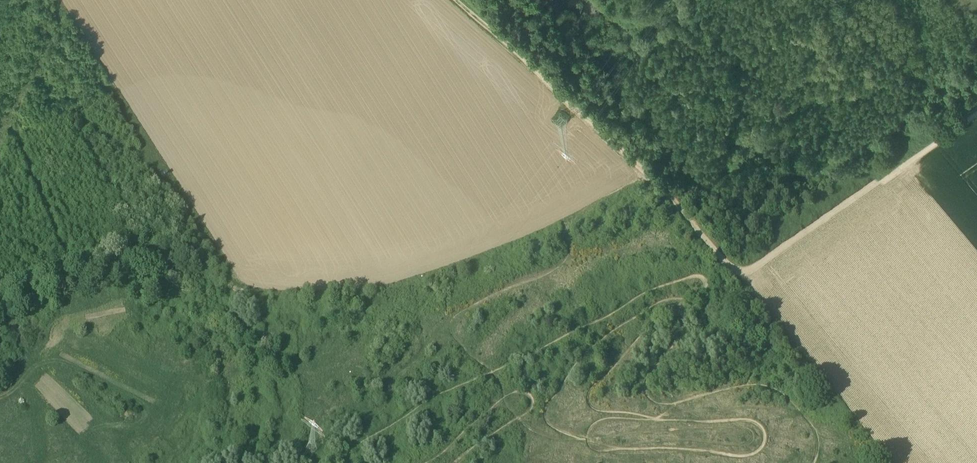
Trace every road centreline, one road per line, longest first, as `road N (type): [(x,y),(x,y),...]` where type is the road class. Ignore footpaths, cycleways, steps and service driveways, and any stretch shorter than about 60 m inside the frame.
road 1 (track): [(456,0),(652,183),(738,284),(921,152)]

